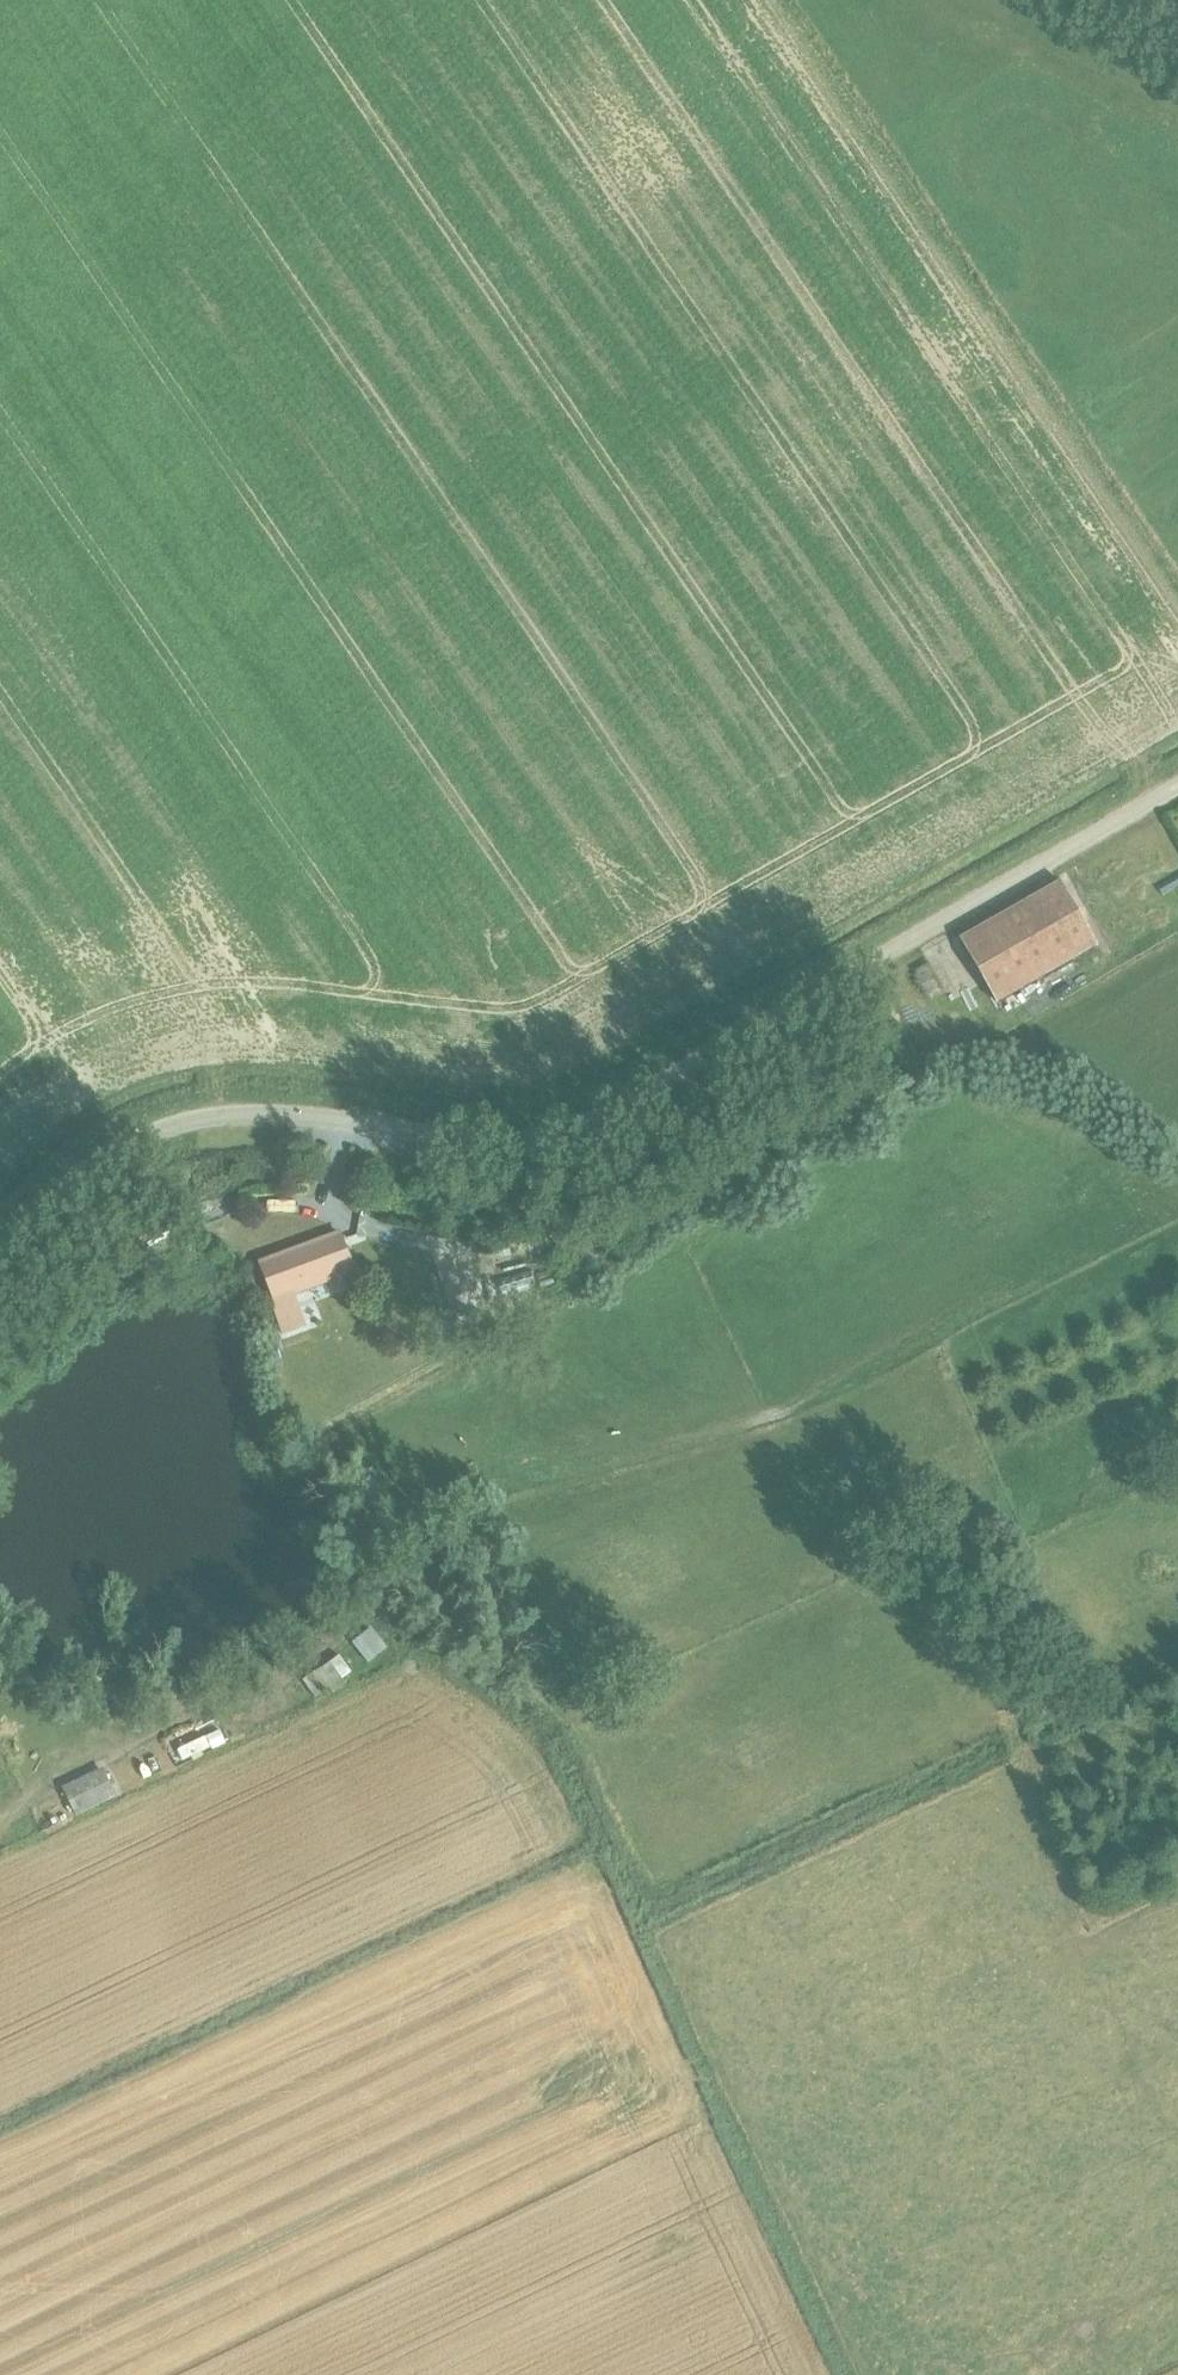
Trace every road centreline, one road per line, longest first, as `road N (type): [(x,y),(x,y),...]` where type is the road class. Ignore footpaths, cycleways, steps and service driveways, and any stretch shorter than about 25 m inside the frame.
road 1 (unclassified): [(0,1245),(106,1156),(168,1126),(233,1114),(492,1130),(628,1099),(1177,773)]

